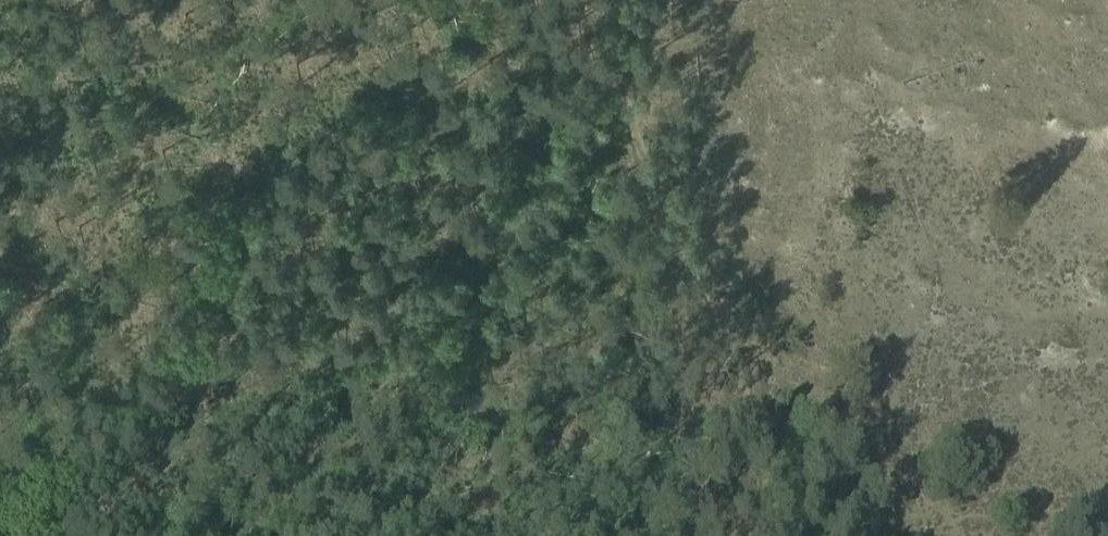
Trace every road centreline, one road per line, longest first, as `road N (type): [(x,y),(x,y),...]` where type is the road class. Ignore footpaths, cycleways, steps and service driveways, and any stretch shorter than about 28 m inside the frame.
road 1 (track): [(602,0),(646,31),(778,535)]
road 2 (track): [(830,0),(863,58),(940,281),(913,414),(911,503),(937,535)]

